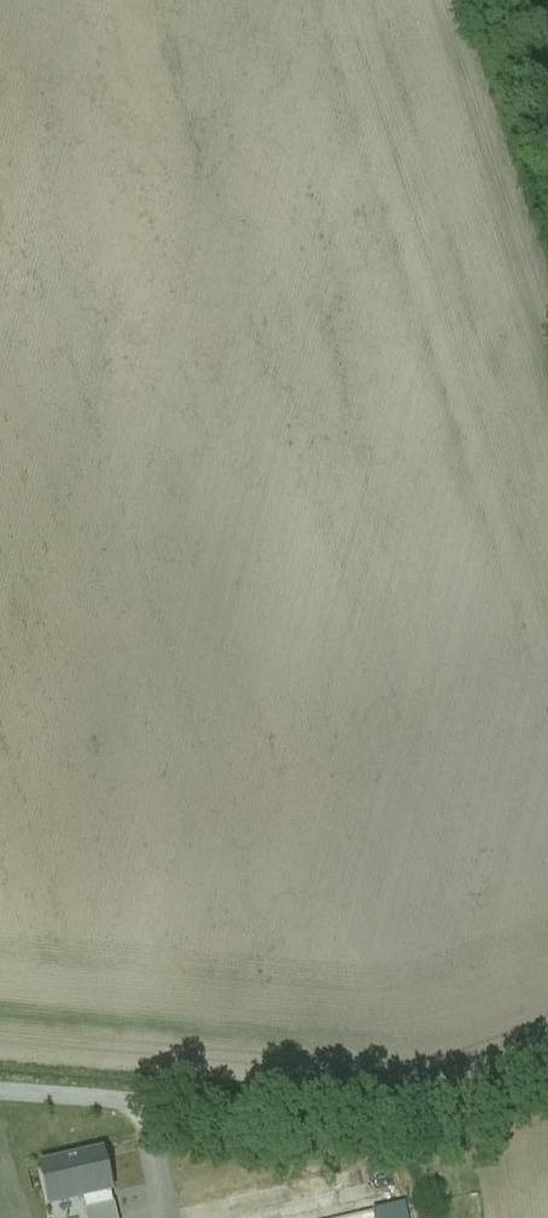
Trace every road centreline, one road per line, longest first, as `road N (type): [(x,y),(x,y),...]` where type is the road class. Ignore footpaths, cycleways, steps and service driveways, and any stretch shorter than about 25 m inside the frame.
road 1 (track): [(547,1080),(457,1115),(365,1118),(0,1087)]

